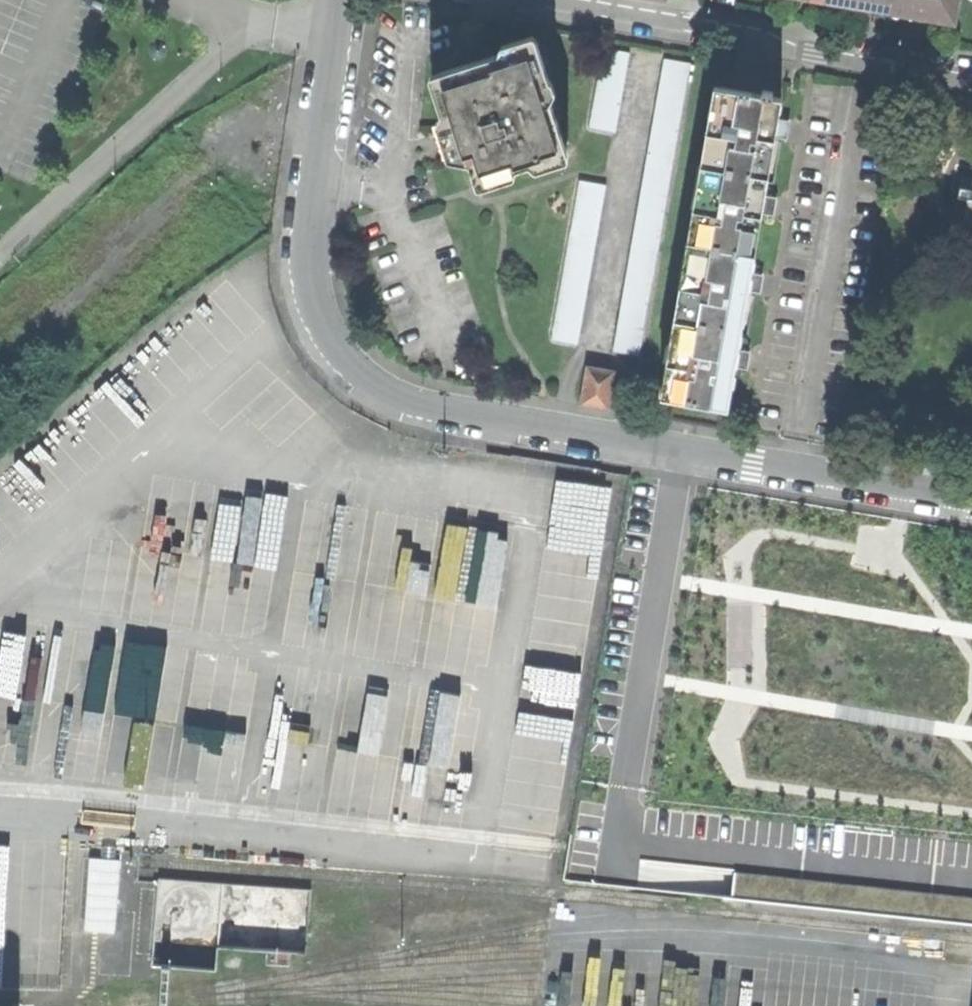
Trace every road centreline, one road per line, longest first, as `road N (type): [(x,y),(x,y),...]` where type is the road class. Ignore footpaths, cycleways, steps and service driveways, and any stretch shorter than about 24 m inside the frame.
road 1 (unclassified): [(971,502),(418,409),(374,390),(336,360),(314,329),(302,272),(339,0)]
road 2 (residential): [(690,27),(971,74)]
road 3 (residential): [(542,0),(690,27)]

